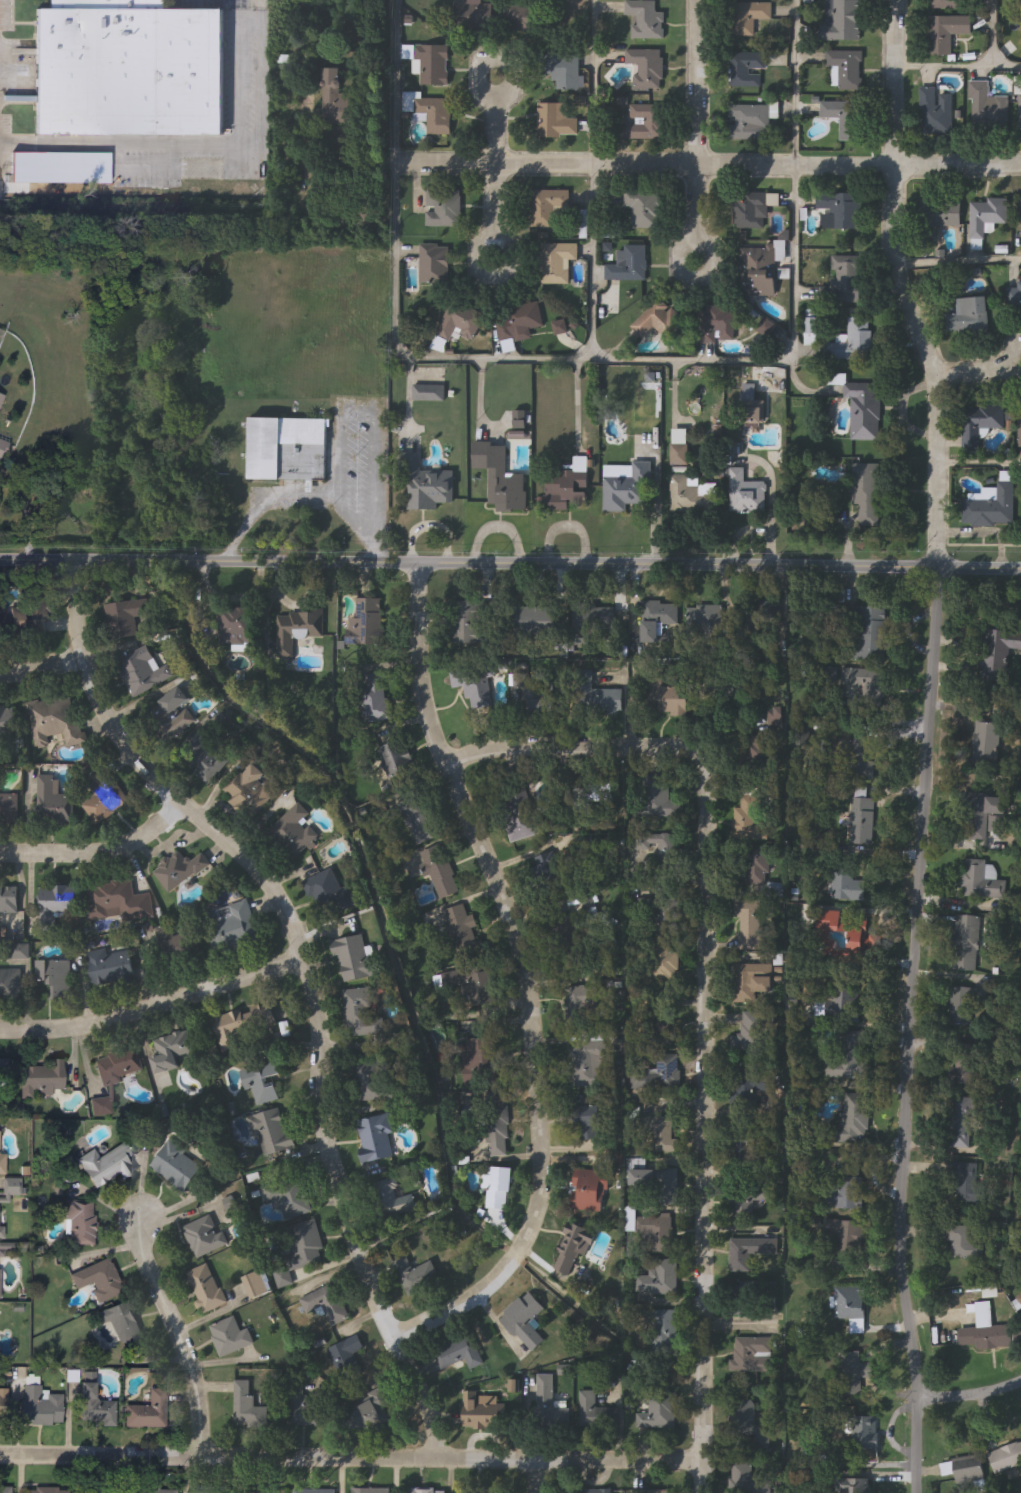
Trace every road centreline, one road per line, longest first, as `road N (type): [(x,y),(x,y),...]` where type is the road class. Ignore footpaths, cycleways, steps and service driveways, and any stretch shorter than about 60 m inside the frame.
road 1 (residential): [(917,1492),(918,1393),(900,1271),(901,1178),(938,450),(936,377),(895,268),(894,0)]
road 2 (residential): [(442,1463),(336,1176),(314,994),(233,858),(103,711),(73,606),(75,559)]
road 3 (residential): [(393,1334),(488,1281),(521,1241),(542,1194),(523,958),(430,728),(423,569)]
road 4 (tertiary): [(846,561),(423,569),(0,559)]
road 5 (residential): [(705,1492),(705,797),(695,753)]
road 6 (residential): [(706,1464),(0,1458)]
road 7 (residential): [(852,168),(405,163)]
road 8 (residential): [(286,940),(164,1007),(102,1023),(0,1026)]
road 9 (residential): [(697,263),(697,0)]
road 10 (residential): [(695,753),(645,746),(441,757)]
road 11 (residential): [(195,1458),(196,1384),(146,1255),(144,1218)]
road 12 (residential): [(175,798),(122,846),(0,856)]
road 13 (residential): [(495,259),(498,76)]
road 14 (tertiary): [(1020,563),(846,561)]
road 15 (residential): [(1020,169),(852,168)]
road 16 (residential): [(405,163),(398,157),(397,0)]

